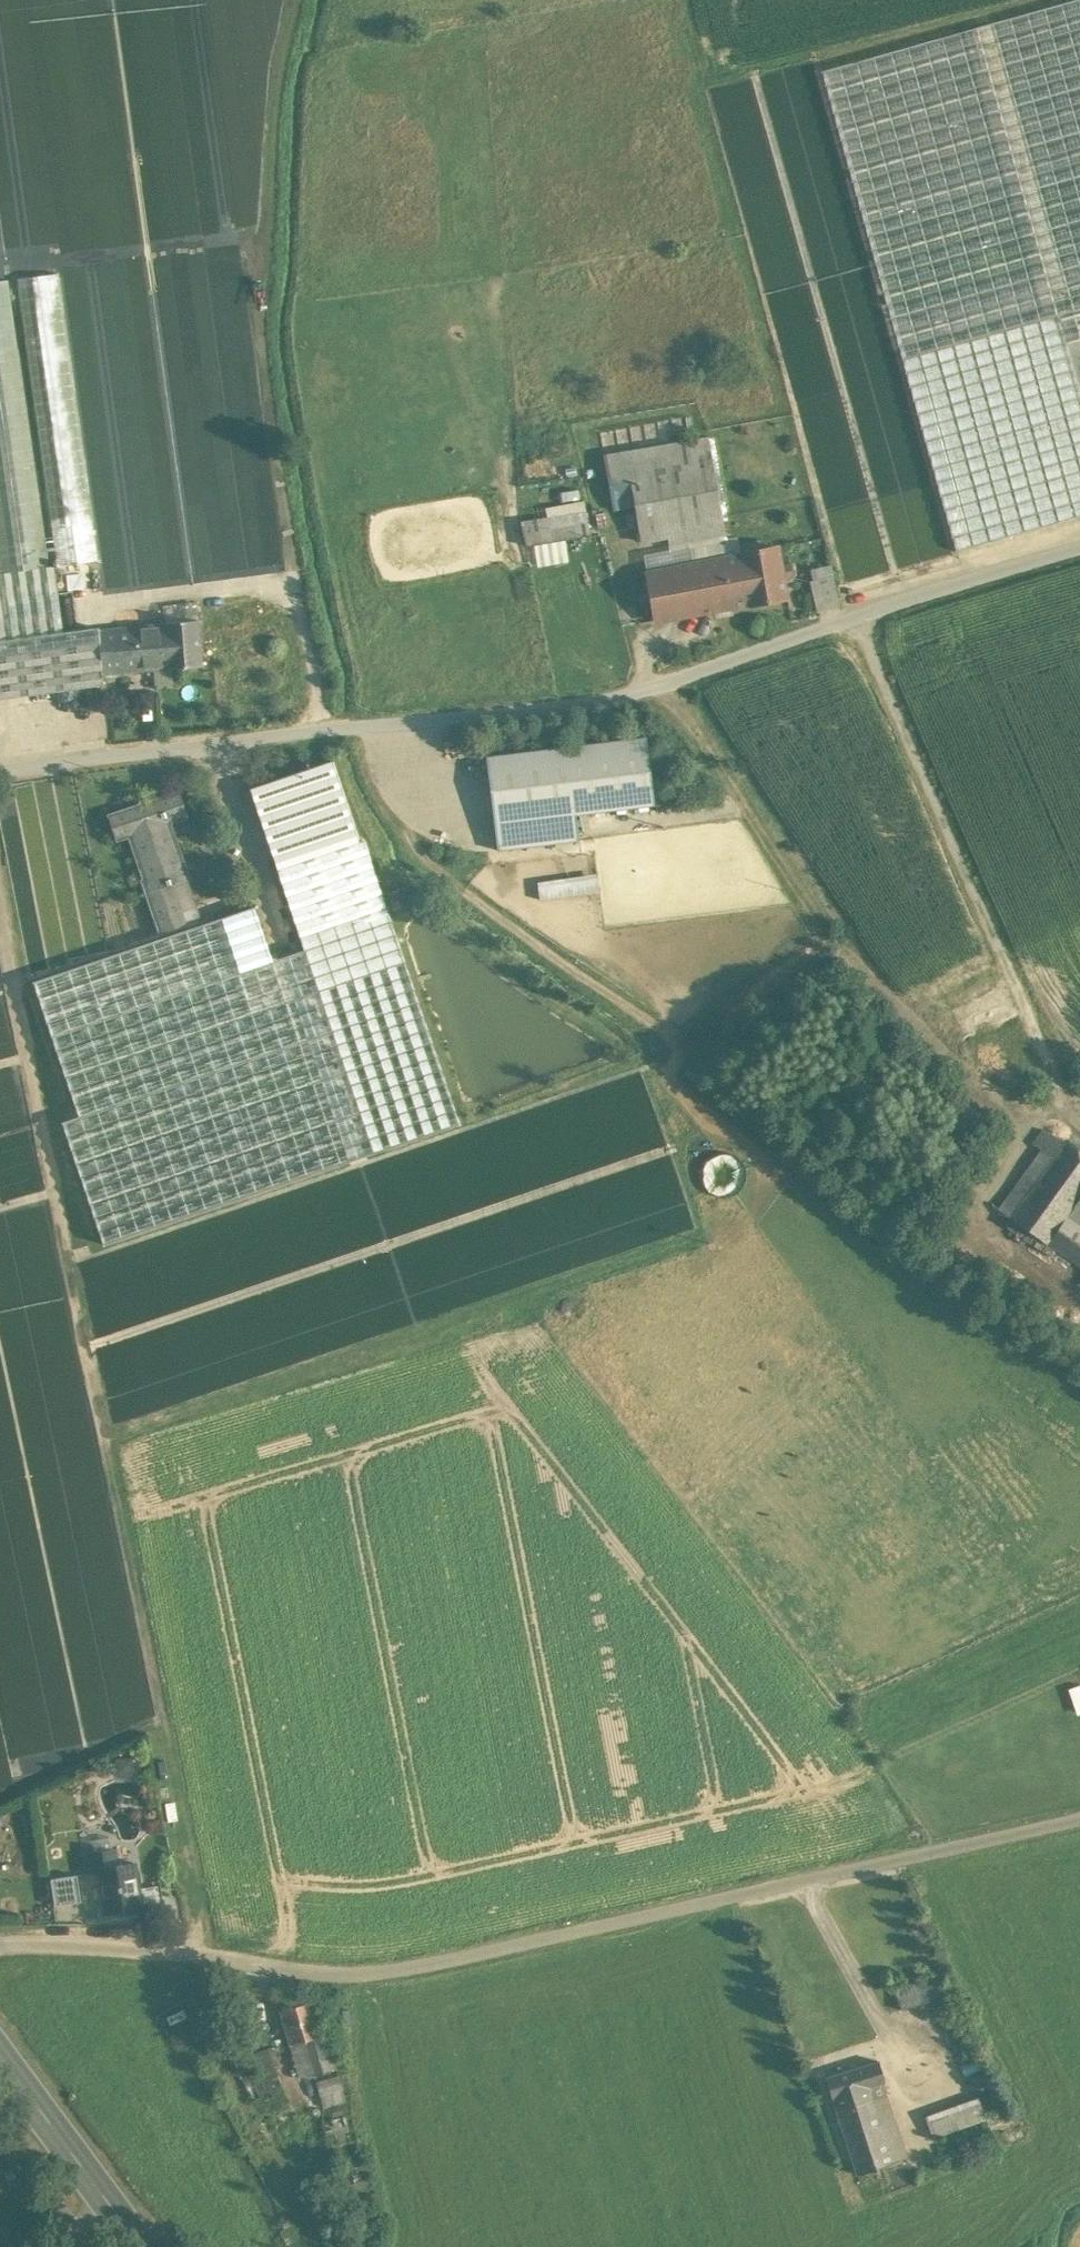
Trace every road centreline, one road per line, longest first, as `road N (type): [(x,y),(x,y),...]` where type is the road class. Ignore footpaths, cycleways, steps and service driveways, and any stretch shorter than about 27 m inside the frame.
road 1 (track): [(1079,543),(585,700),(0,770)]
road 2 (unclassified): [(0,1942),(207,1950),(339,1980),(1079,1819)]
road 3 (track): [(829,938),(663,680)]
road 4 (track): [(317,730),(296,607),(282,590),(258,583),(129,598)]
road 5 (primary): [(0,2052),(144,2246)]
road 6 (track): [(216,742),(279,926)]

